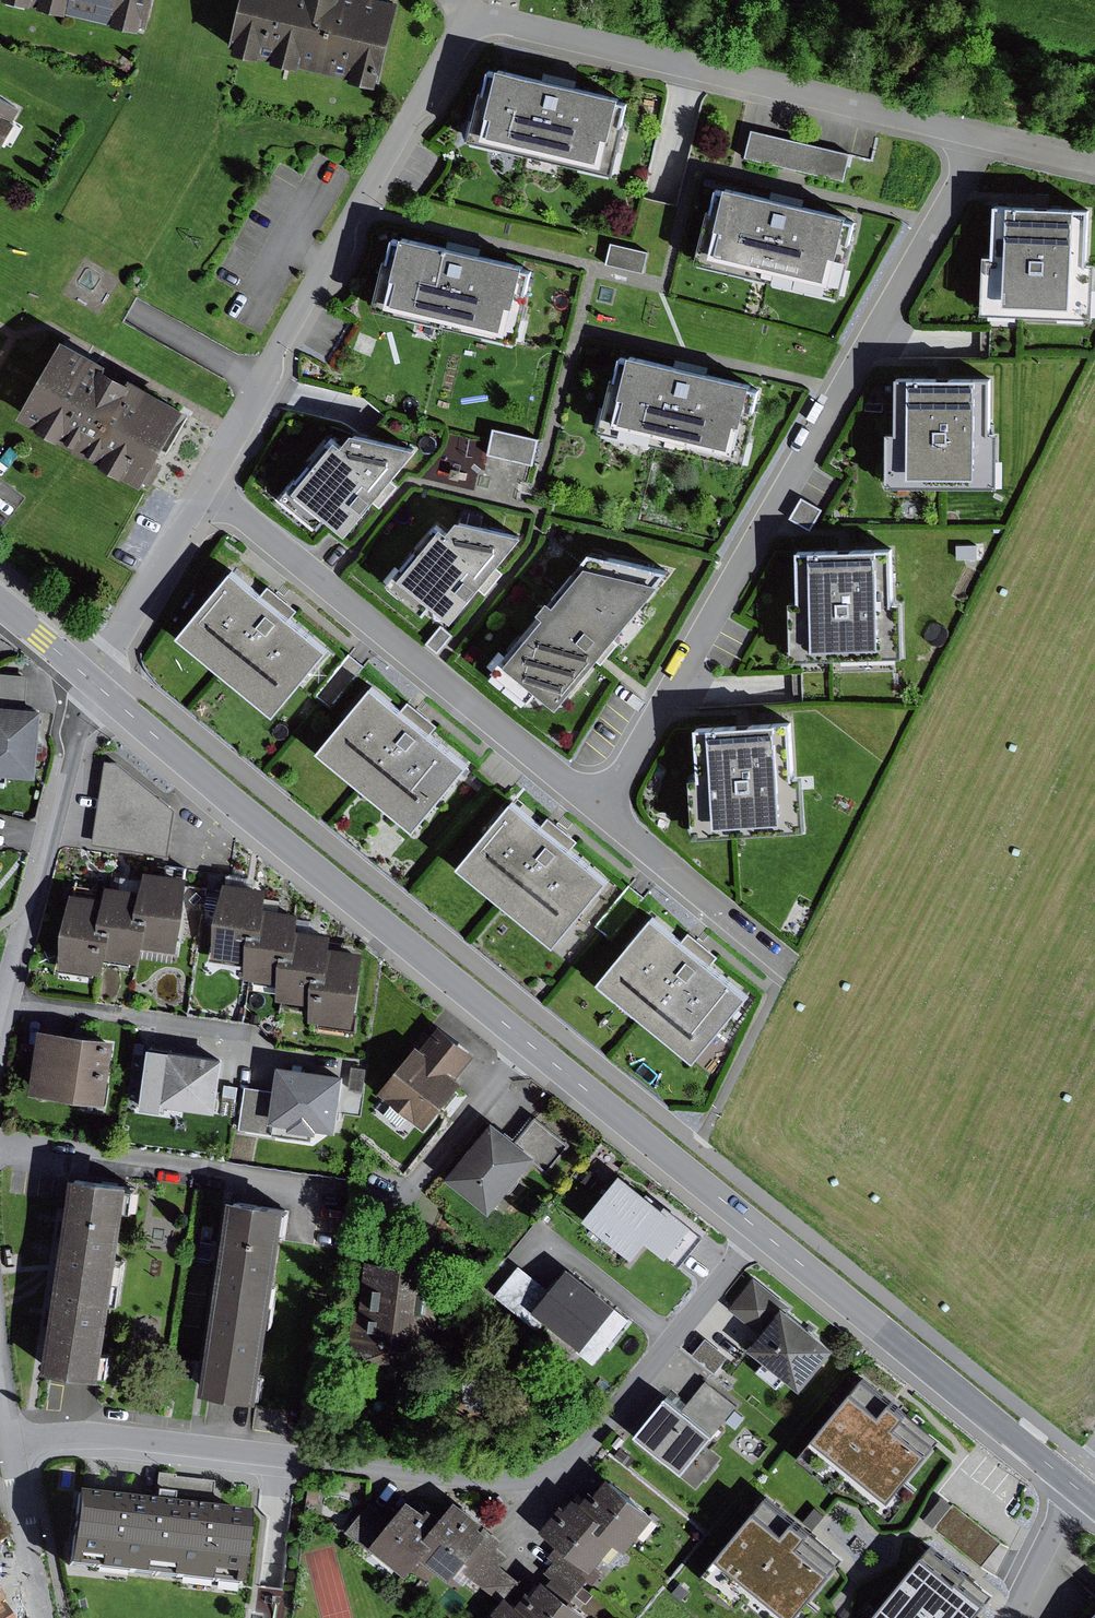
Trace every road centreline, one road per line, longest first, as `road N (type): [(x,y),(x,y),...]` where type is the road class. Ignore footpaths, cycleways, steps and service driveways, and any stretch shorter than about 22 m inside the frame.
road 1 (residential): [(10,1443),(106,1435),(496,1483),(531,1478),(563,1468),(589,1446),(760,1231)]
road 2 (residential): [(93,683),(760,1231)]
road 3 (residential): [(600,807),(984,136)]
road 4 (residential): [(203,487),(464,14)]
road 5 (residential): [(984,136),(464,14)]
road 6 (residential): [(203,487),(600,807)]
road 7 (residential): [(760,1231),(1076,1487)]
road 8 (residential): [(0,1021),(93,683)]
road 9 (residential): [(600,807),(788,964)]
road 10 (residential): [(93,683),(203,487)]
road 11 (residential): [(40,1617),(10,1443)]
road 12 (residential): [(1011,1617),(1076,1487)]
road 13 (residential): [(0,604),(93,683)]

